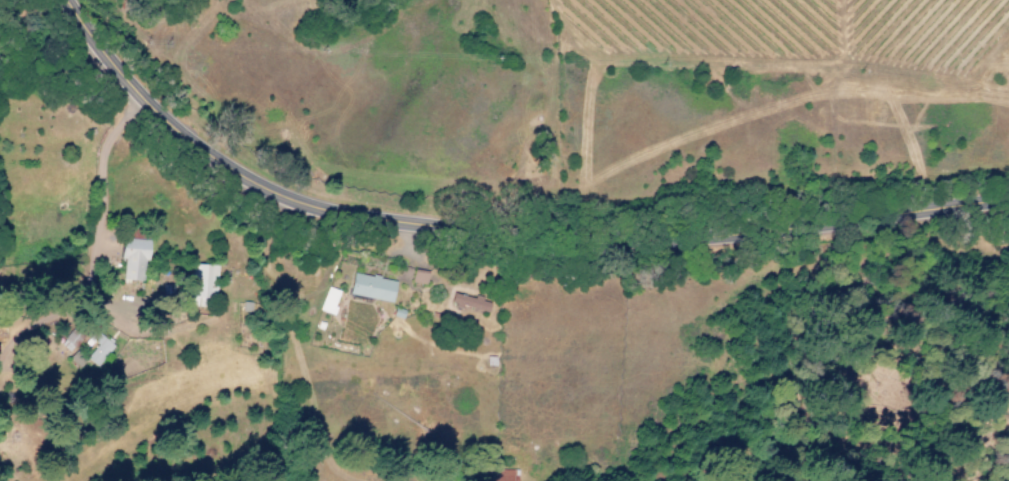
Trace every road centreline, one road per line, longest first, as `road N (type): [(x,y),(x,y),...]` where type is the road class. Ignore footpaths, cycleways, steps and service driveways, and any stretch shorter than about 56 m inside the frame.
road 1 (primary): [(1008,202),(617,243),(555,243),(338,215),(239,176),(183,136),(71,0)]
road 2 (residential): [(920,216),(913,344),(869,398),(766,480)]
road 3 (residential): [(817,480),(812,469),(861,427),(877,388),(894,415),(891,459),(877,480)]
road 4 (residential): [(858,407),(763,449),(727,479)]

